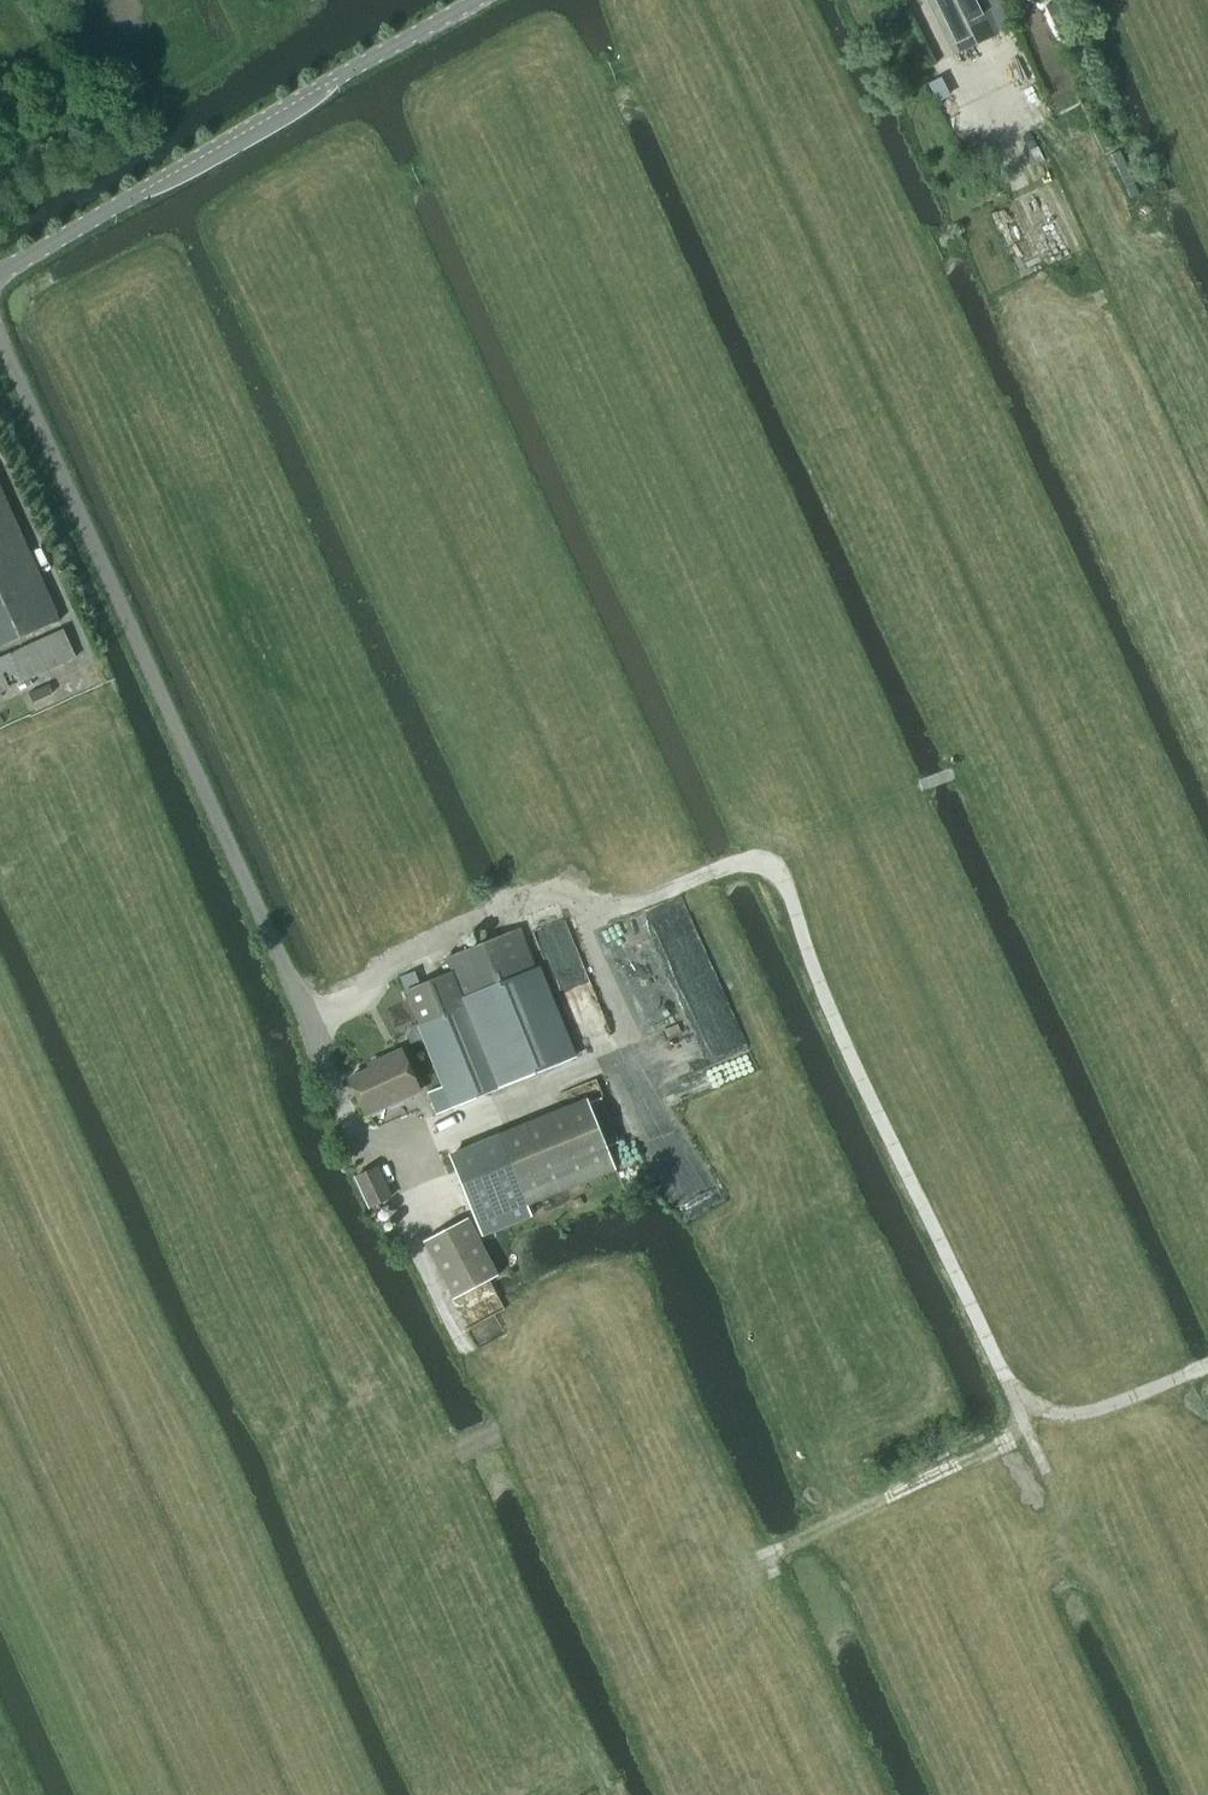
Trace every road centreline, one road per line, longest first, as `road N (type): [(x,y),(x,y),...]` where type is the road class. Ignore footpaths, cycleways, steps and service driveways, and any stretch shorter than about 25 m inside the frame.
road 1 (track): [(1207,1368),(1084,1411),(1047,1409),(1018,1395),(846,1053),(775,870),(743,864),(613,910),(542,899)]
road 2 (unclassified): [(0,274),(479,0)]

